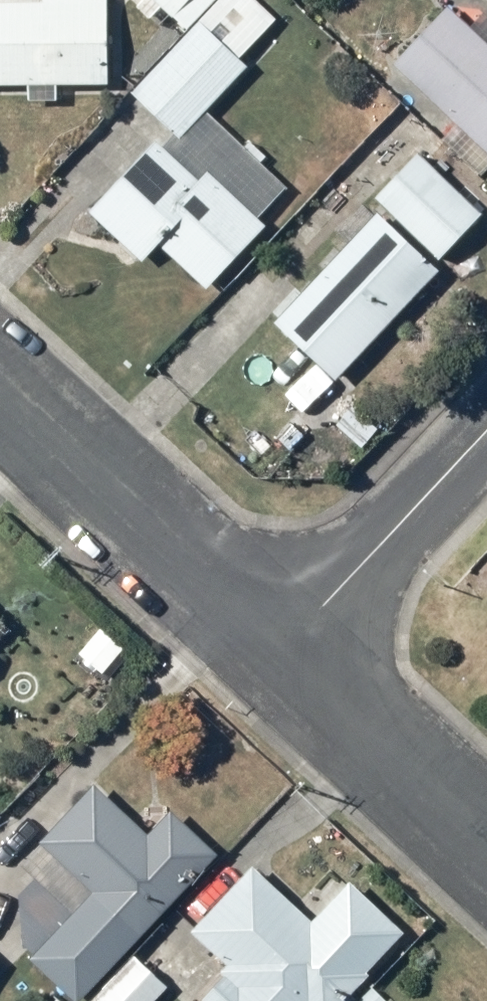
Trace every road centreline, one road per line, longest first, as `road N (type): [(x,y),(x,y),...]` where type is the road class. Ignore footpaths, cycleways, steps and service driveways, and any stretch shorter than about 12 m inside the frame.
road 1 (residential): [(486,365),(239,628)]
road 2 (residential): [(486,851),(239,628)]
road 3 (residential): [(239,628),(0,402)]

